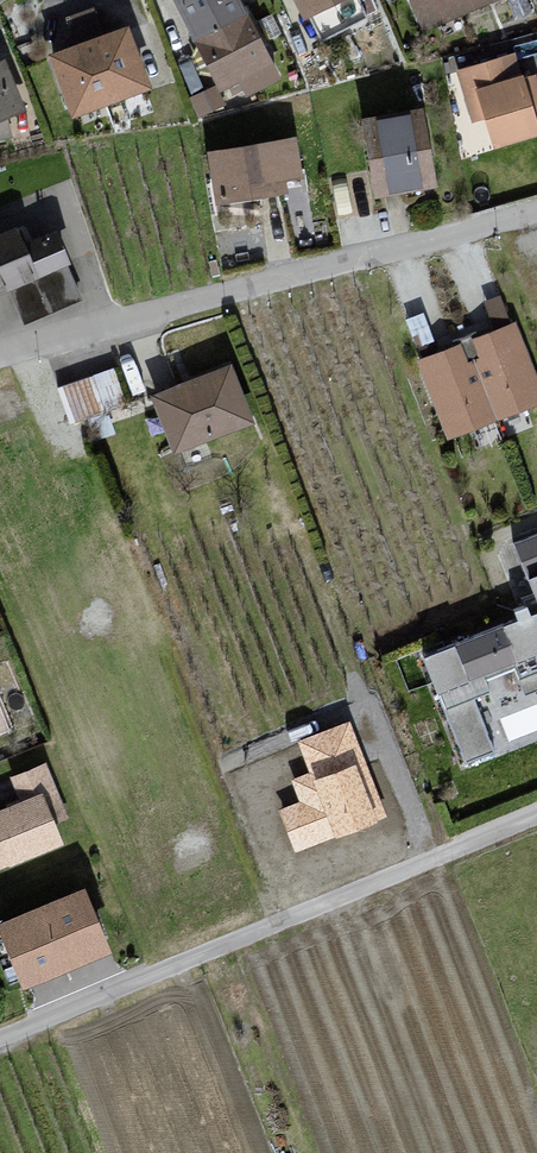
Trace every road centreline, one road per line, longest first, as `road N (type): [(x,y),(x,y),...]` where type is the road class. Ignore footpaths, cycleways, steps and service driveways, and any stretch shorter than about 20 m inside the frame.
road 1 (residential): [(536,827),(0,1047)]
road 2 (residential): [(0,357),(536,211)]

